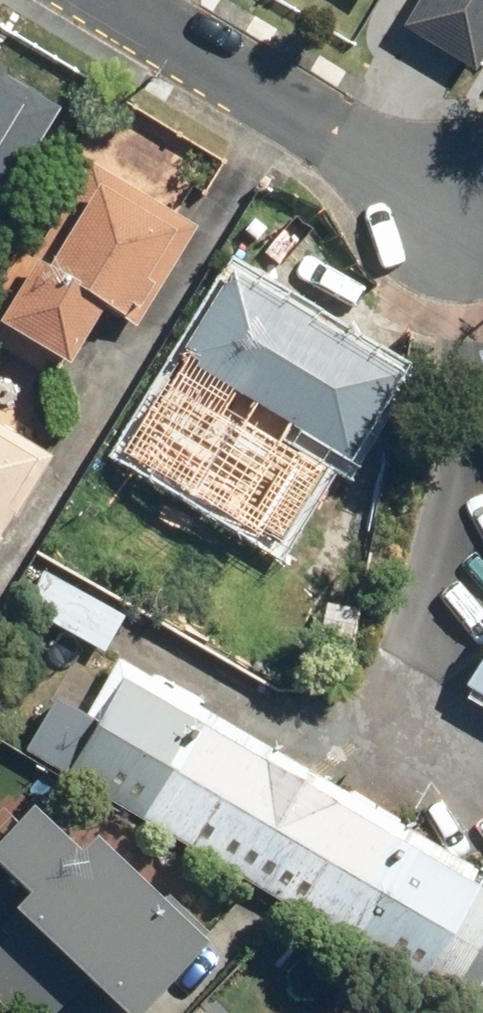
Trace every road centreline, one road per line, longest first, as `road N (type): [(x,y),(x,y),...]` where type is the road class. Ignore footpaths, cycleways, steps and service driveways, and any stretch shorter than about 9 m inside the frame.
road 1 (residential): [(137,0),(465,194)]

